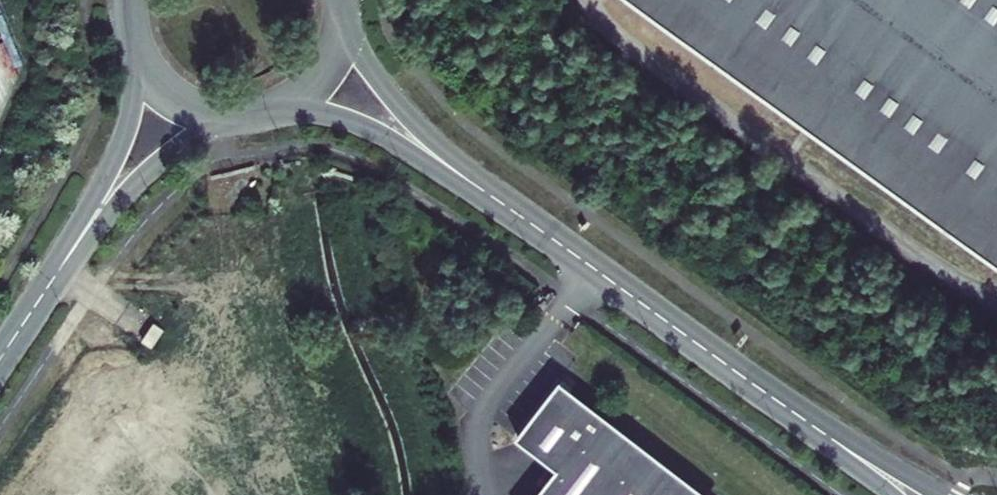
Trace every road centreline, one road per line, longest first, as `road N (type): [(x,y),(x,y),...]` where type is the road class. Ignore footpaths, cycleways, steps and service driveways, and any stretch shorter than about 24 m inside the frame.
road 1 (unclassified): [(317,73),(819,427)]
road 2 (unclassified): [(172,91),(0,362)]
road 3 (unclassified): [(172,91),(201,107),(264,109),(317,73)]
road 4 (unclassified): [(940,494),(819,427)]

